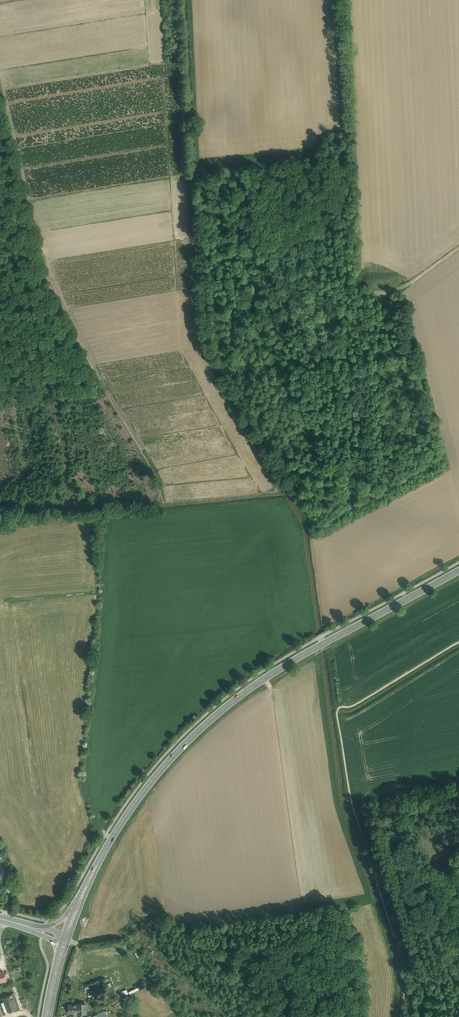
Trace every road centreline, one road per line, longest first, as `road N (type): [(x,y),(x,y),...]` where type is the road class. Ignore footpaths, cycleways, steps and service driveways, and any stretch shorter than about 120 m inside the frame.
road 1 (secondary): [(76,912),(136,801),(213,717),(296,658),(458,571)]
road 2 (track): [(458,643),(338,714),(351,797),(403,965),(401,1016)]
road 3 (track): [(0,65),(53,272),(145,452)]

